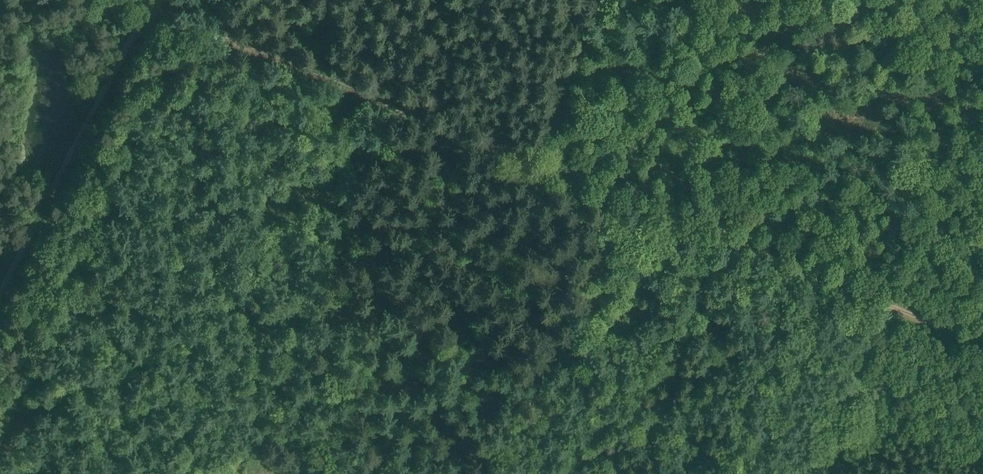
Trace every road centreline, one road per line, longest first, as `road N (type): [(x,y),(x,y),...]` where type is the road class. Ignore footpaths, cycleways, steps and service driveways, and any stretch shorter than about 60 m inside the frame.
road 1 (track): [(876,299),(147,9)]
road 2 (track): [(0,290),(147,9)]
road 3 (track): [(876,299),(982,31)]
road 4 (track): [(767,256),(777,183),(756,128),(800,0)]
road 5 (track): [(806,473),(876,299)]
road 6 (track): [(521,157),(585,0)]

